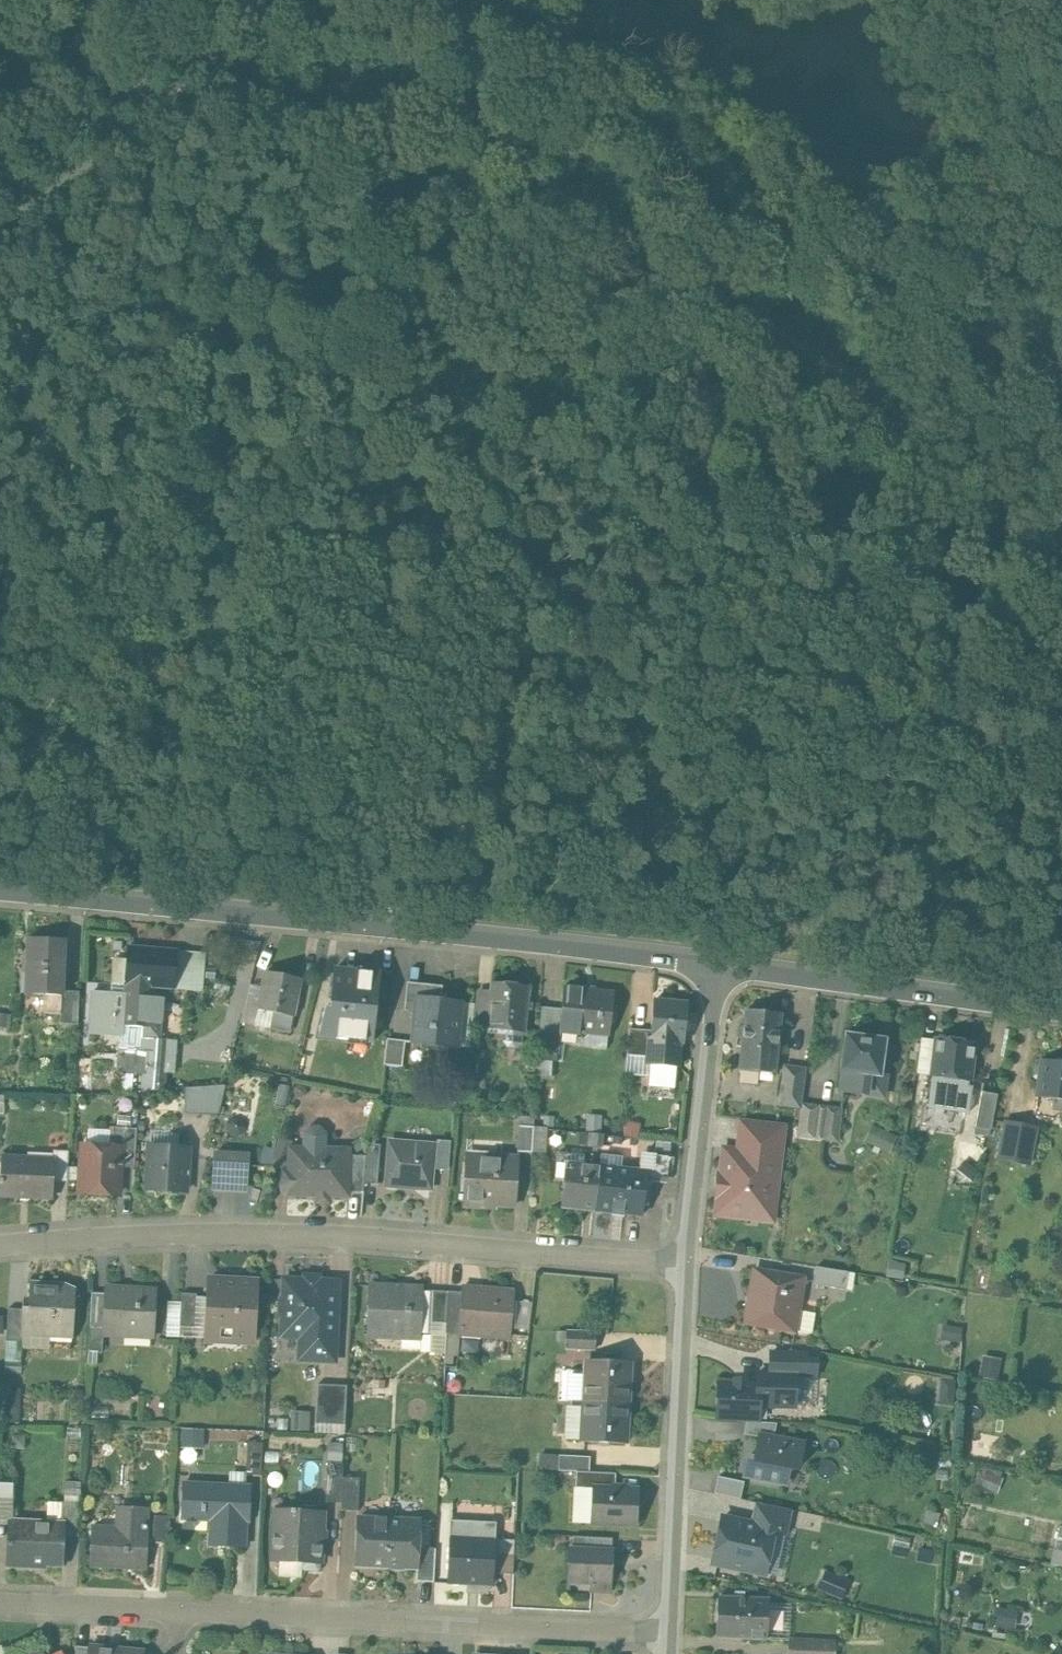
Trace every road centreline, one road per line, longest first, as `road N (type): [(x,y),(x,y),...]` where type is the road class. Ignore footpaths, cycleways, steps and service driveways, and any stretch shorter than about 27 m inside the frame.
road 1 (residential): [(721,963),(0,888)]
road 2 (residential): [(690,1262),(282,1235),(0,1245)]
road 3 (residential): [(0,1603),(666,1631)]
road 4 (residential): [(666,1631),(690,1262)]
road 5 (residential): [(1061,1009),(721,963)]
road 6 (tertiary): [(0,188),(285,0)]
road 7 (residential): [(690,1262),(721,963)]
road 8 (track): [(274,111),(370,88),(396,71)]

